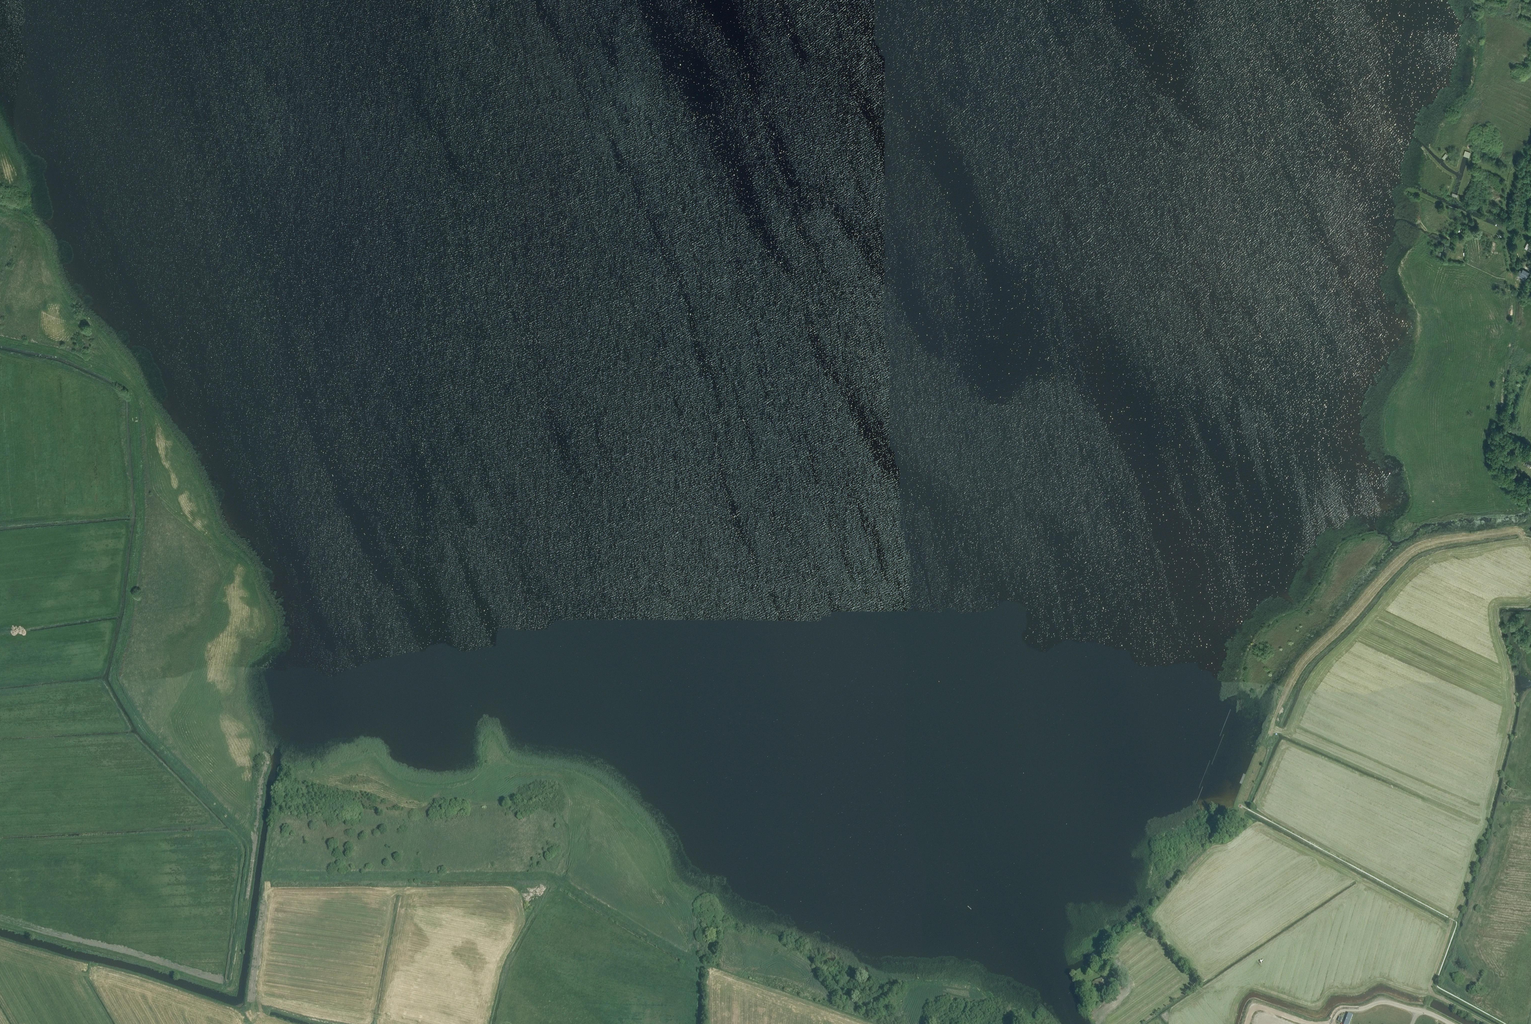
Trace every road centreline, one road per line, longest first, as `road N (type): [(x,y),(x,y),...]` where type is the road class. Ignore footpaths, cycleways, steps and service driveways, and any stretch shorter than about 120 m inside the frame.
road 1 (track): [(1490,1023),(1434,996),(1382,983),(1359,994),(1333,993),(1318,1009),(1250,987),(1203,991),(1139,919),(1110,961)]

